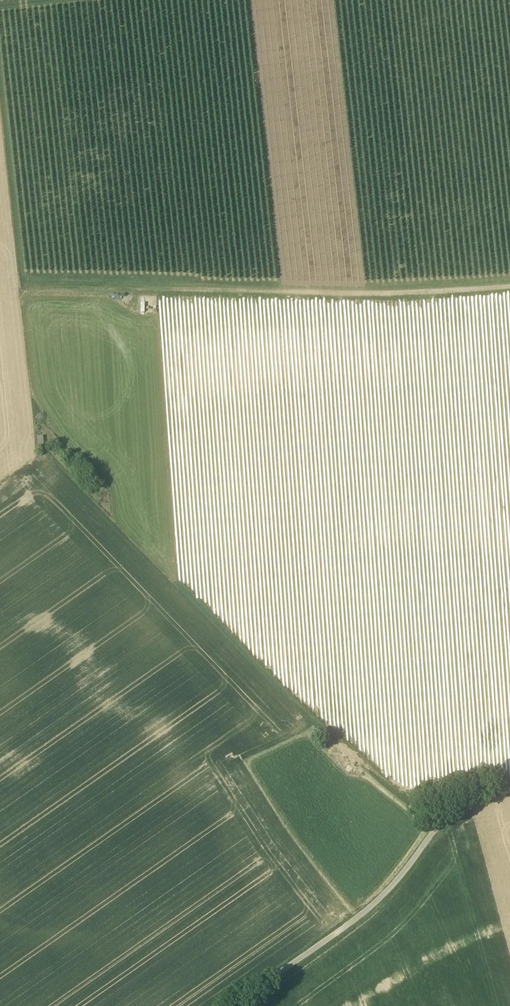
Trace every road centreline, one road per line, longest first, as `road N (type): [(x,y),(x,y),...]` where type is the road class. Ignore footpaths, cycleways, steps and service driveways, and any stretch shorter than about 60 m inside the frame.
road 1 (track): [(38,288),(509,291)]
road 2 (unclassified): [(236,1005),(360,920),(452,816)]

